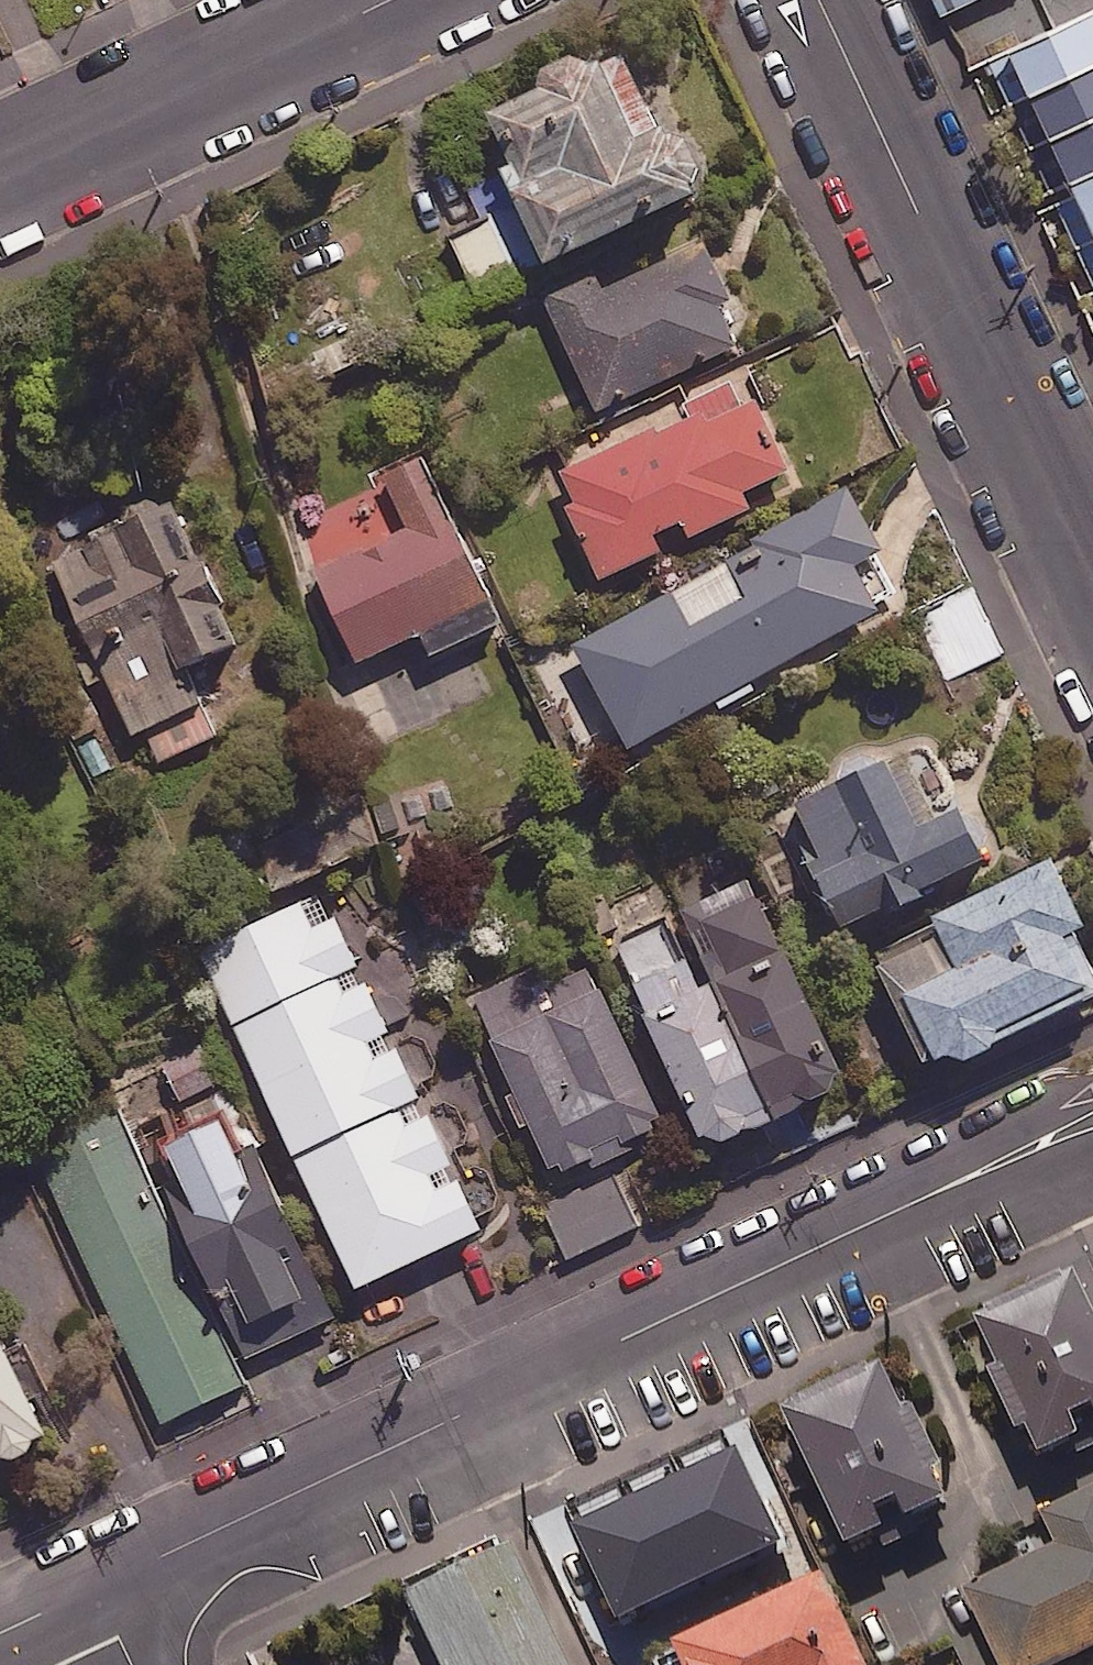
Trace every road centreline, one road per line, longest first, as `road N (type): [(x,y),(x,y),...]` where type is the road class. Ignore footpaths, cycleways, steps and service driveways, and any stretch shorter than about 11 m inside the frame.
road 1 (residential): [(1092,1137),(109,1587)]
road 2 (residential): [(1092,593),(817,0)]
road 3 (residential): [(387,0),(0,184)]
road 4 (residential): [(109,1587),(0,1640)]

